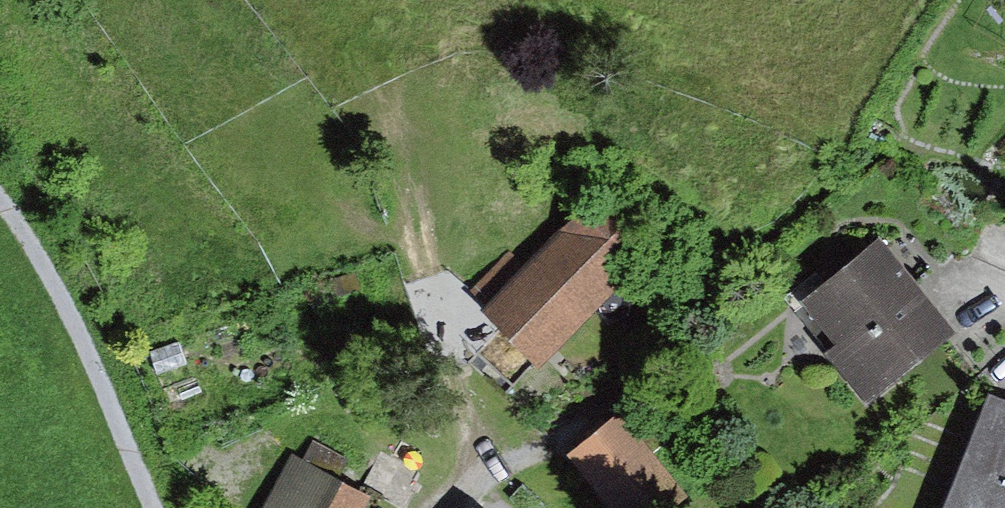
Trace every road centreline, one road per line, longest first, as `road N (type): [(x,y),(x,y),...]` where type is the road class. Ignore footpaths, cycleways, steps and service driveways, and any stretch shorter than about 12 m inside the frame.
road 1 (track): [(376,111),(458,310),(480,408),(475,459),(435,507)]
road 2 (track): [(0,208),(77,331),(157,507)]

